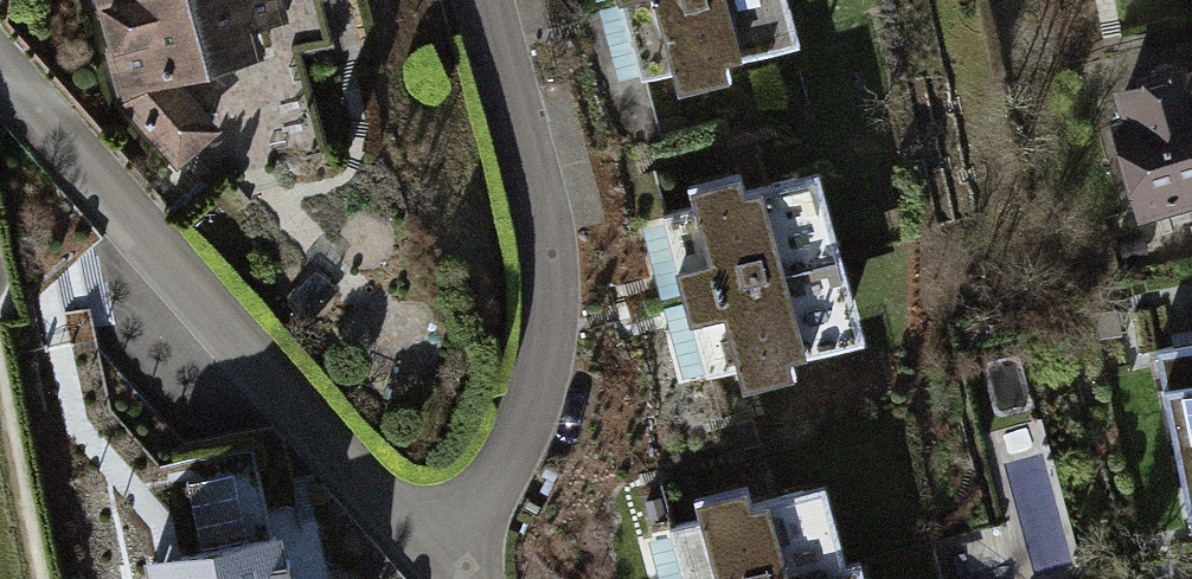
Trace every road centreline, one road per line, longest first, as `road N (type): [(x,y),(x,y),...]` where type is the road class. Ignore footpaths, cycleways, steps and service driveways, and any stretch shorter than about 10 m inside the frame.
road 1 (residential): [(0,72),(432,555)]
road 2 (residential): [(432,555),(530,415),(553,301),(538,183),(491,0)]

